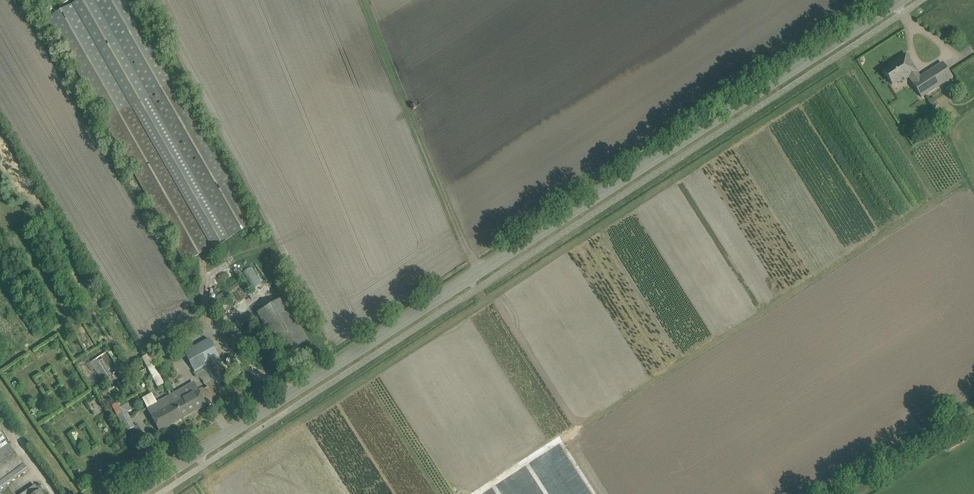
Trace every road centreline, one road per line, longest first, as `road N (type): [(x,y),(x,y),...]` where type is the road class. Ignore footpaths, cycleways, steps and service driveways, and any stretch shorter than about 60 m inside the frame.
road 1 (tertiary): [(146,493),(900,0)]
road 2 (track): [(973,410),(844,493)]

